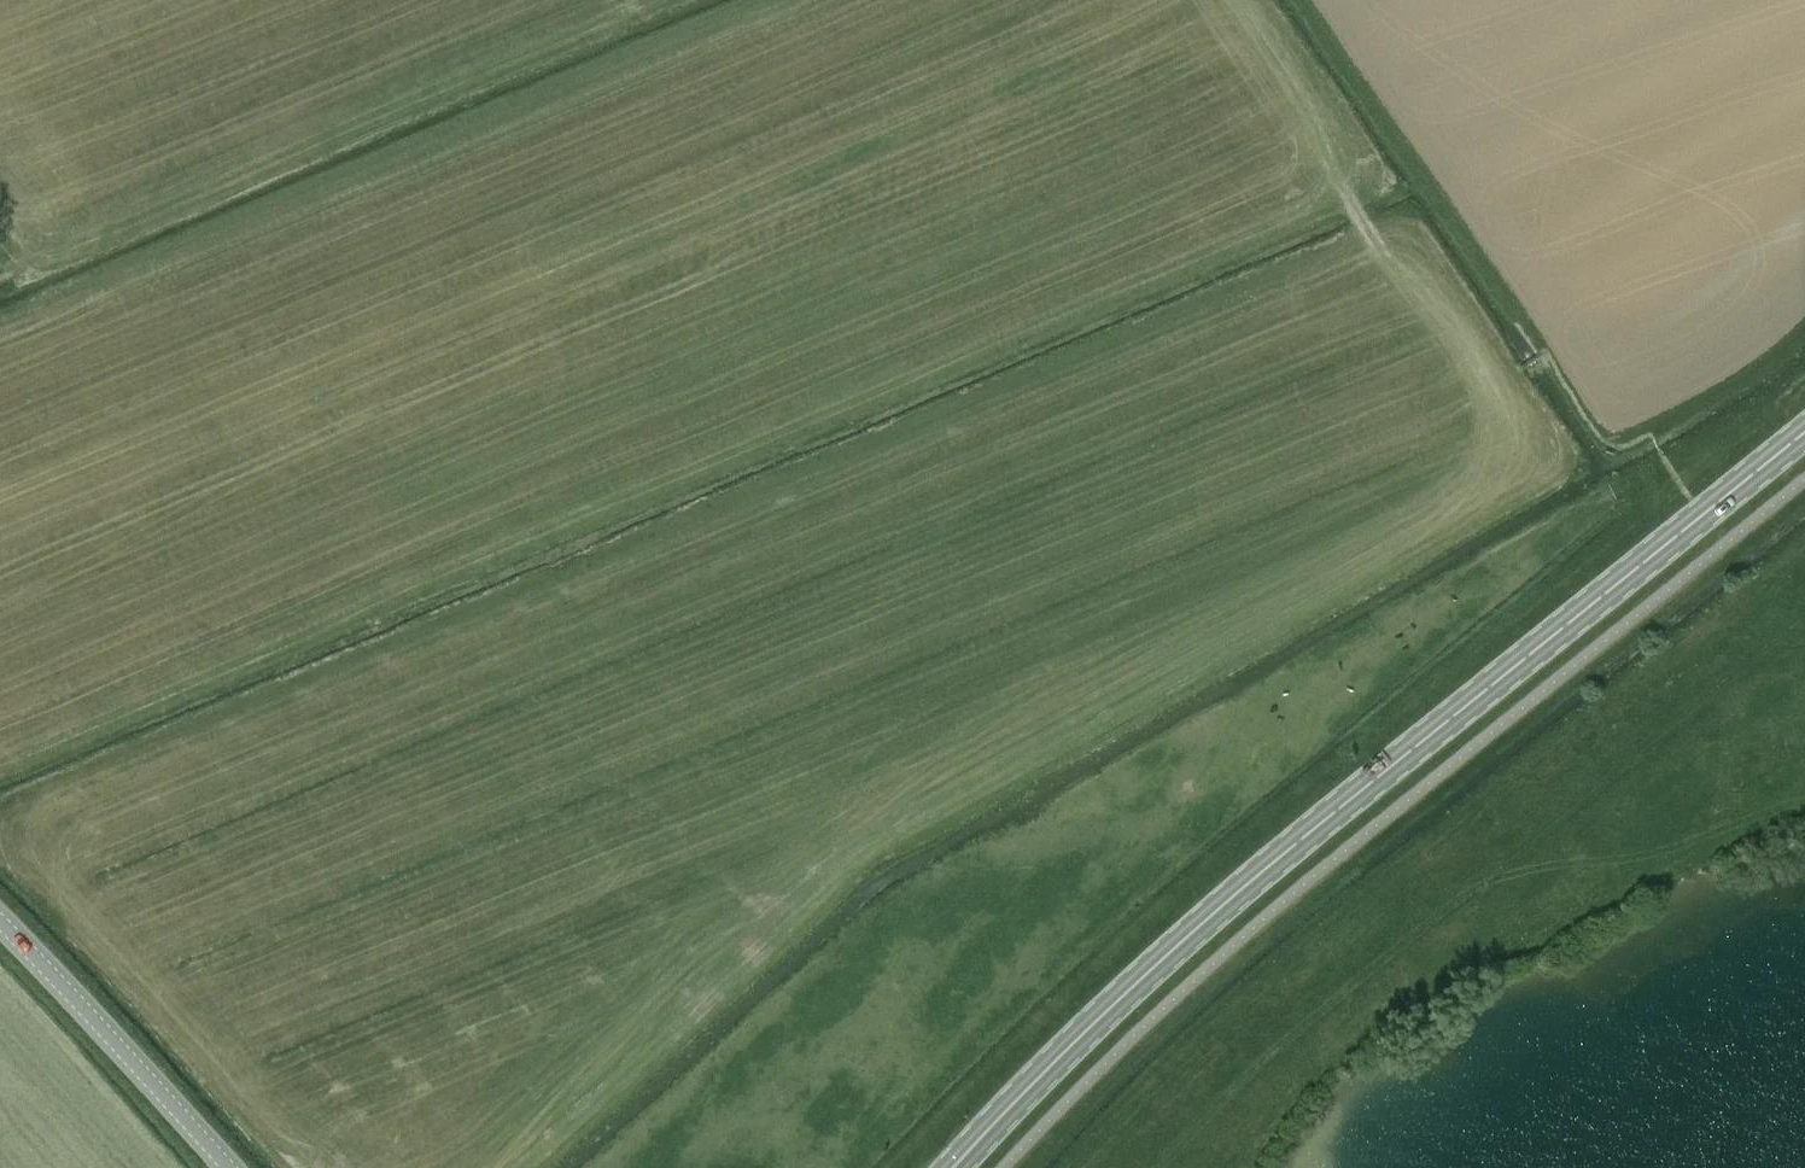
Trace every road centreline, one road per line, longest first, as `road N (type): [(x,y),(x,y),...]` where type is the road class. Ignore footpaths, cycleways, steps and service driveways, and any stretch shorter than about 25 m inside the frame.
road 1 (secondary): [(952,1167),(1011,1103),(1301,839),(1804,434)]
road 2 (tertiary): [(227,1167),(0,925)]

